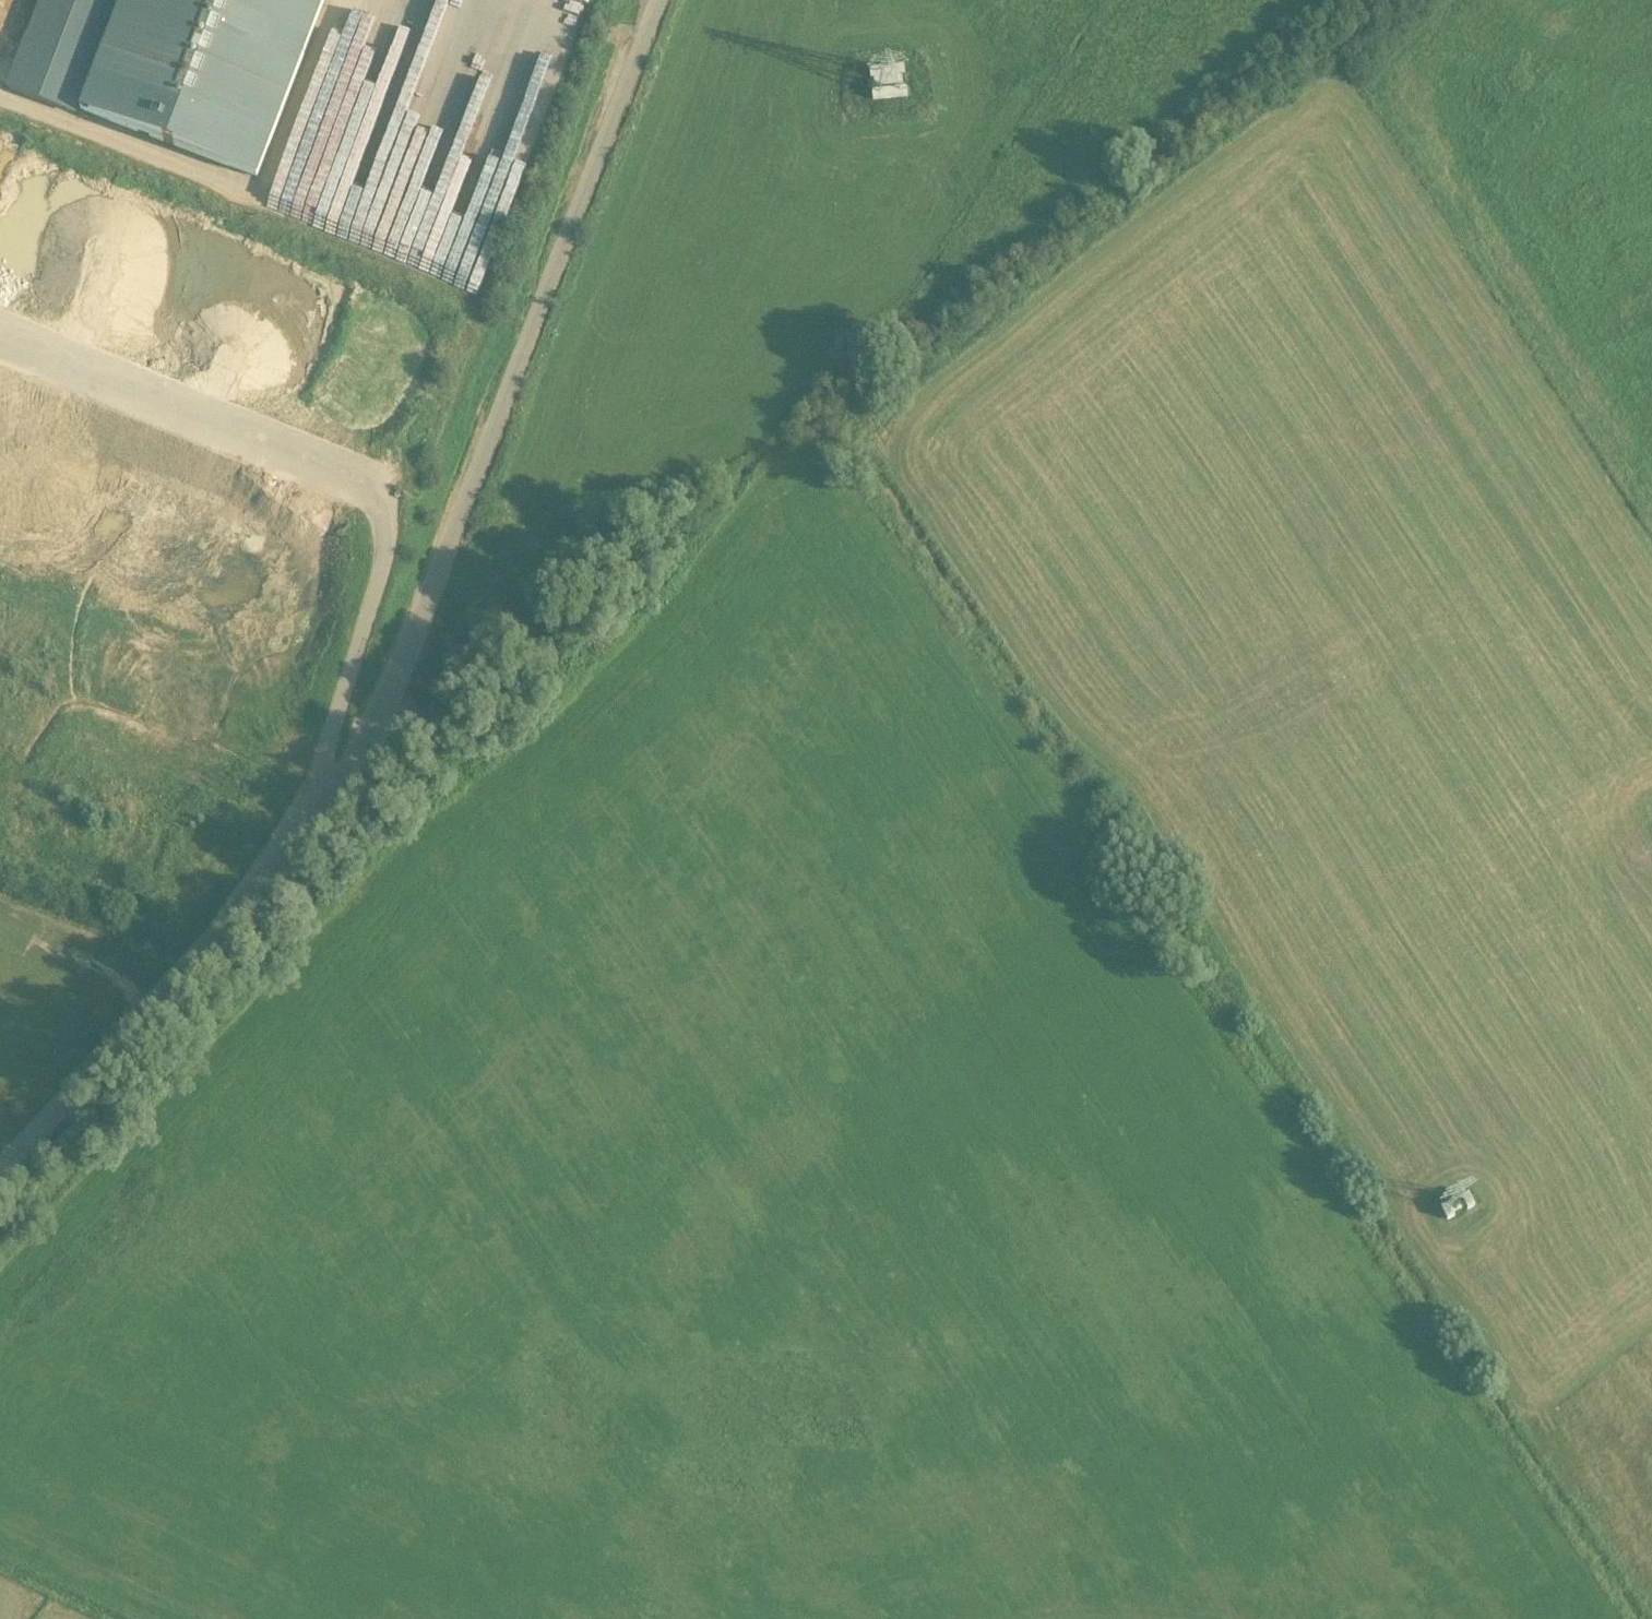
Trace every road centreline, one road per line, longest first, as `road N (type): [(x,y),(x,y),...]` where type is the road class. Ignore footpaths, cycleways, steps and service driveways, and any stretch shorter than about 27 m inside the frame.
road 1 (unclassified): [(316,808),(367,740),(400,677),(652,0)]
road 2 (unclassified): [(0,1172),(316,808)]
road 3 (unclassified): [(316,808),(325,711),(337,682)]

